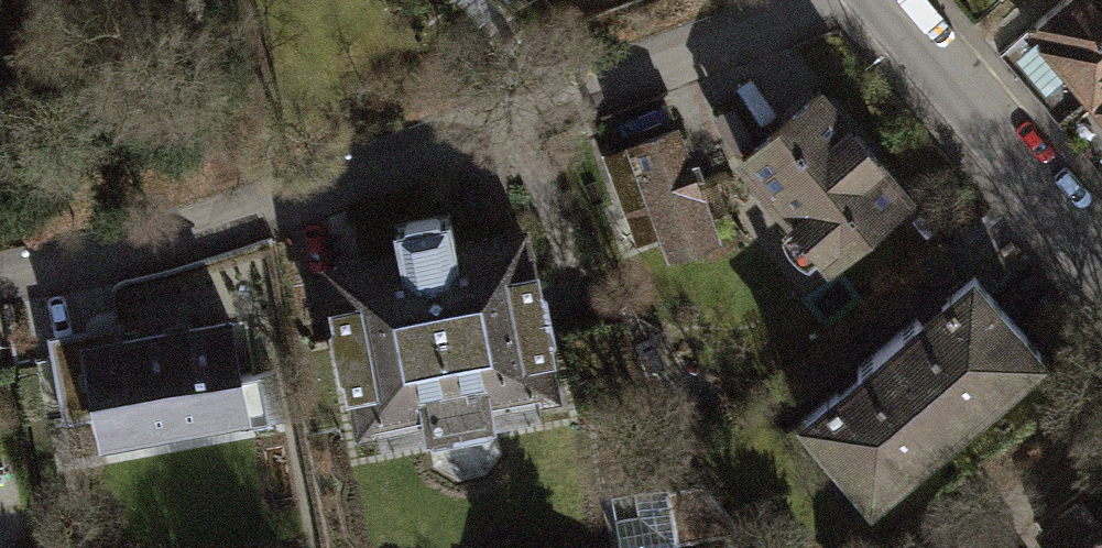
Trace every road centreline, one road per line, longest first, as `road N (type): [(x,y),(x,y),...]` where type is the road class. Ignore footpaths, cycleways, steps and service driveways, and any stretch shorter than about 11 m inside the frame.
road 1 (residential): [(0,281),(258,217),(850,0)]
road 2 (residential): [(888,0),(1101,243)]

